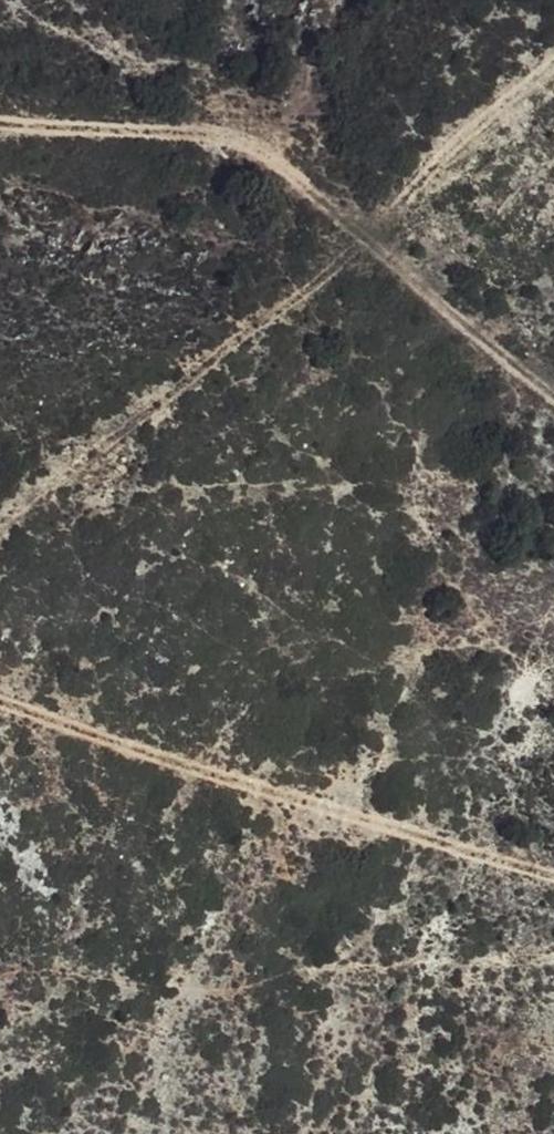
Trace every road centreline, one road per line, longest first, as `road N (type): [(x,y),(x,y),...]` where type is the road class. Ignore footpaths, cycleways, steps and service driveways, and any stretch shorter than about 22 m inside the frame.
road 1 (track): [(553,68),(425,170),(374,244),(257,341),(0,530)]
road 2 (track): [(0,116),(199,136),(275,163),(553,394)]
road 3 (track): [(553,872),(0,697)]

